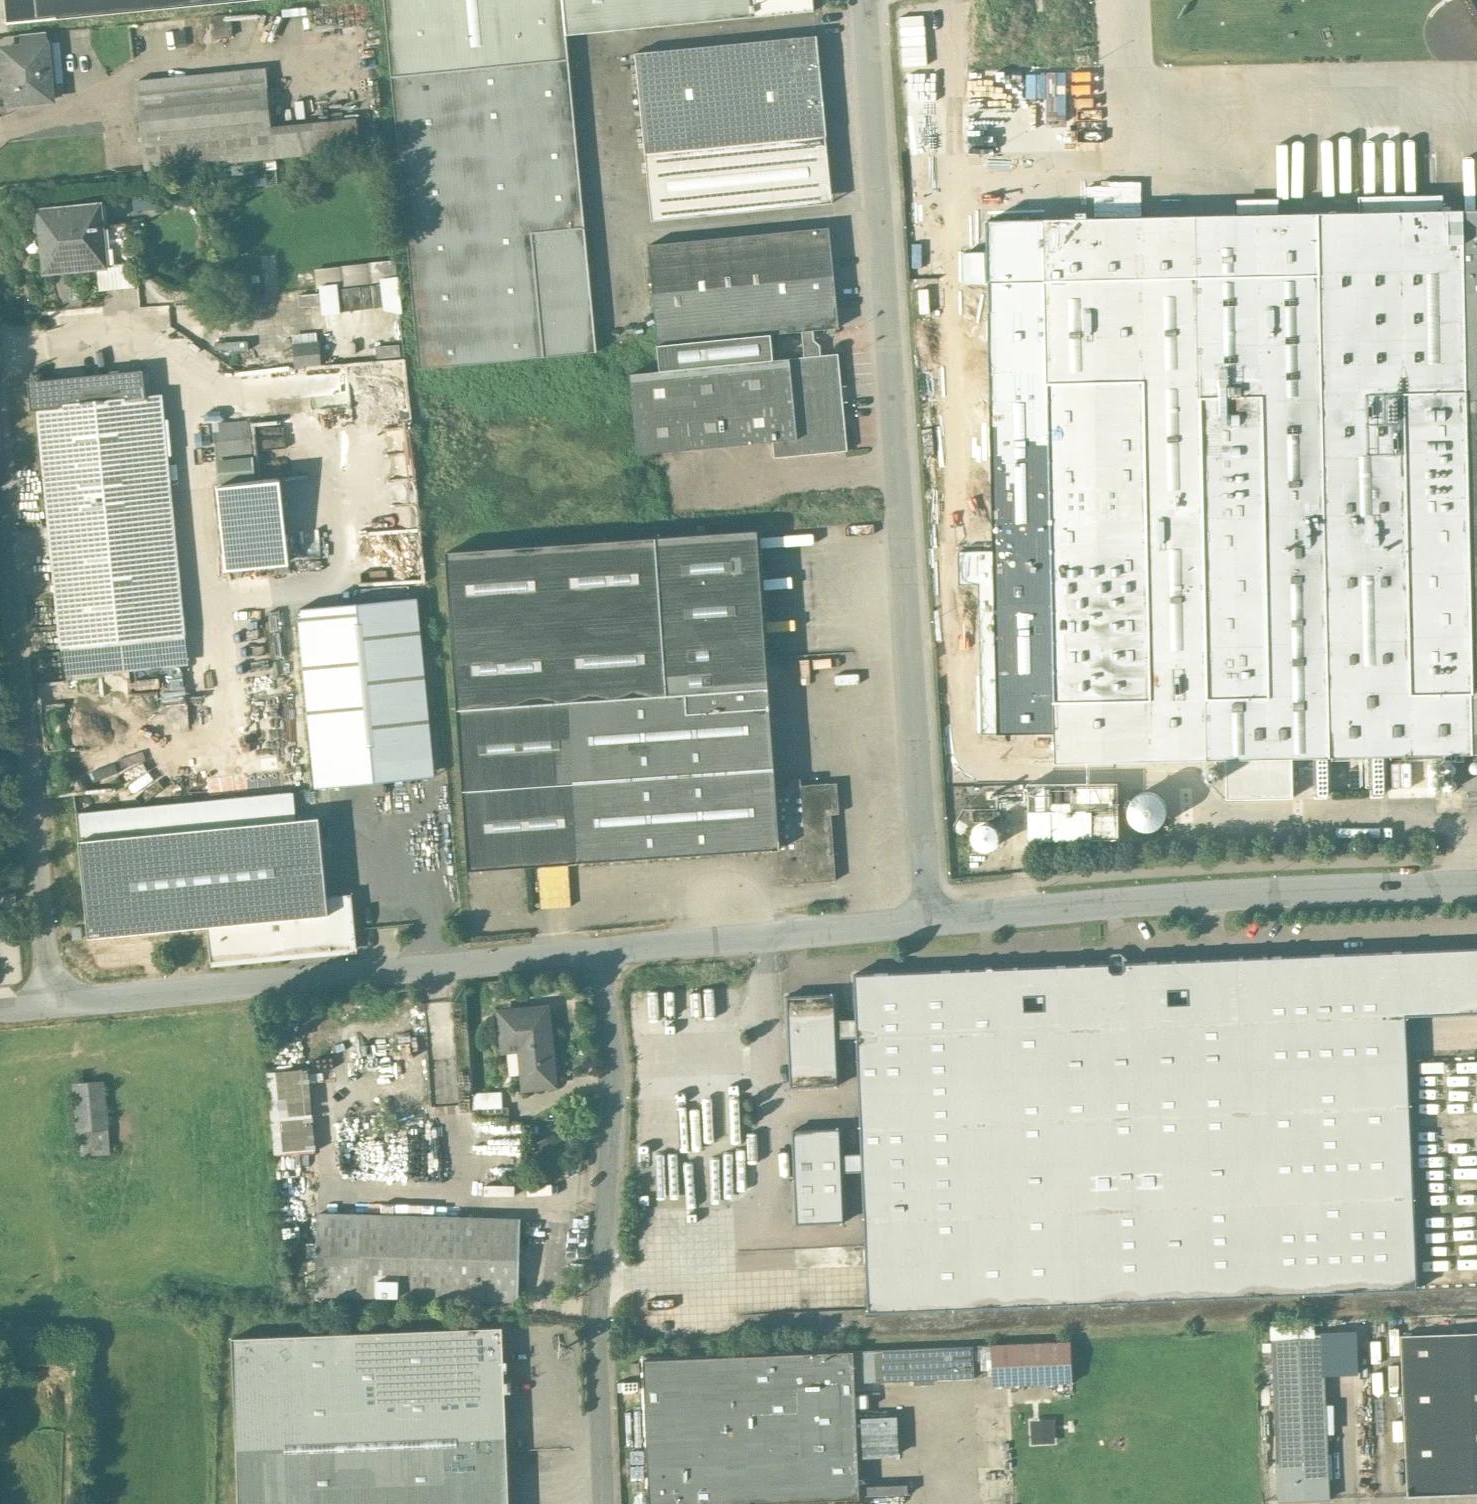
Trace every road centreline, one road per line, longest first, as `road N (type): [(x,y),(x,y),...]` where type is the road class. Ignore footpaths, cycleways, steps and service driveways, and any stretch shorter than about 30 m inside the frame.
road 1 (unclassified): [(931,919),(870,0)]
road 2 (unclassified): [(611,1503),(597,1325),(617,1094),(604,947)]
road 3 (unclassified): [(53,1003),(604,947)]
road 4 (unclassified): [(0,453),(53,1003)]
road 5 (unclassified): [(931,919),(1312,883),(1476,881)]
road 6 (unclassified): [(604,947),(931,919)]
road 7 (track): [(204,1331),(197,1316),(0,1326)]

